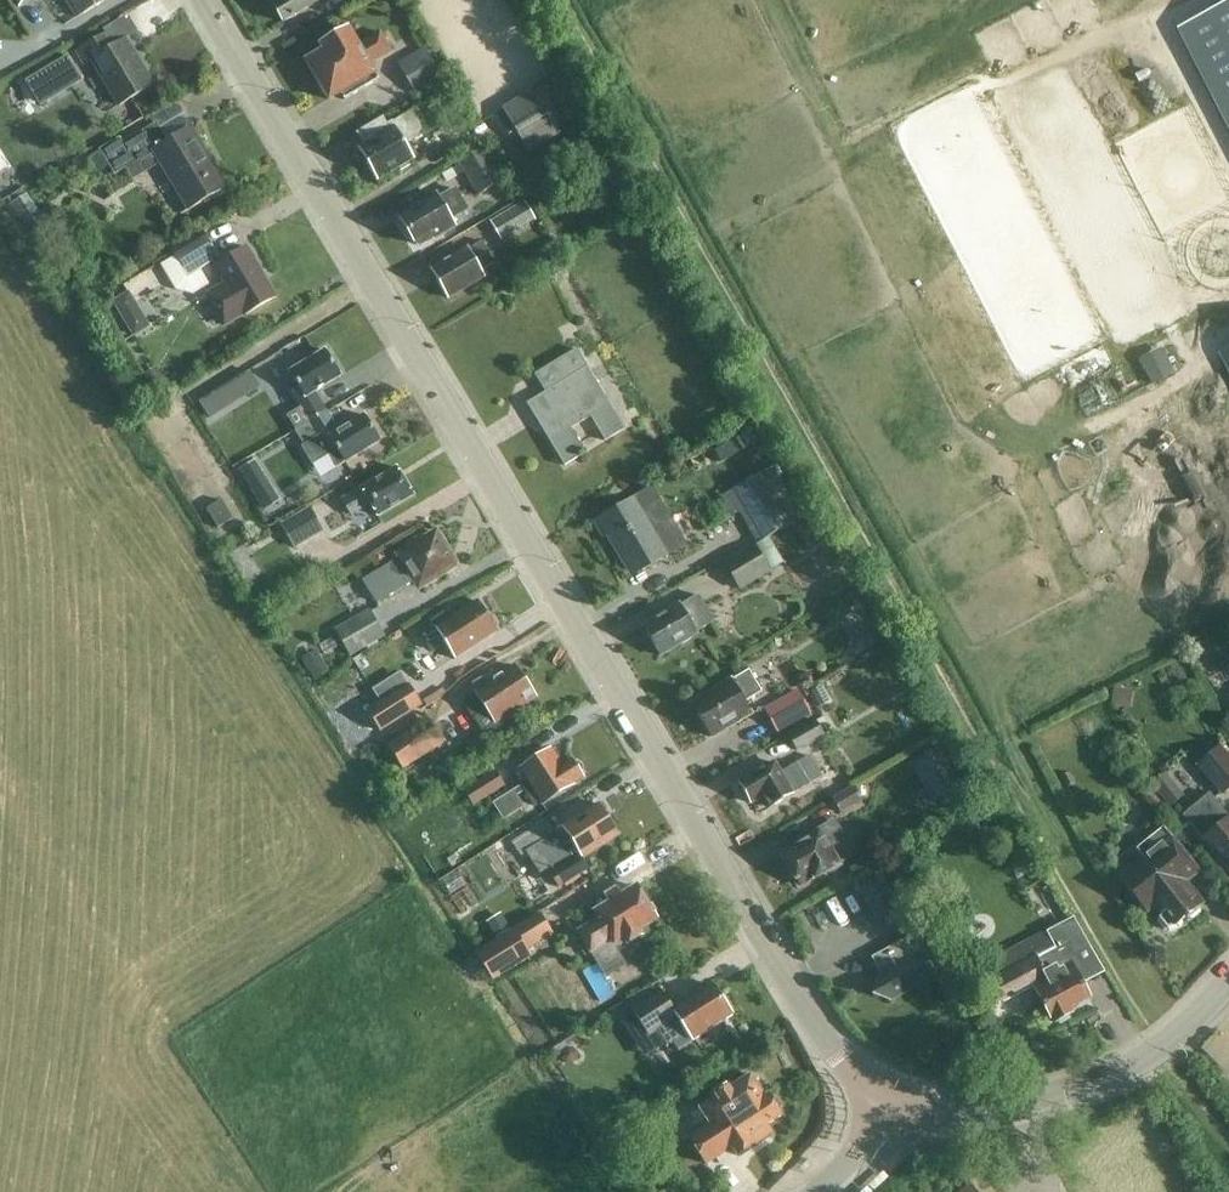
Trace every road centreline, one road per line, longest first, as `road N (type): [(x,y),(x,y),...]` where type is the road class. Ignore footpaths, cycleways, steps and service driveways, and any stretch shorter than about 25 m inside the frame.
road 1 (tertiary): [(889,1101),(842,1061),(789,981),(204,0)]
road 2 (tertiary): [(889,1101),(1004,1105),(1084,1087),(1162,1050),(1228,985)]

